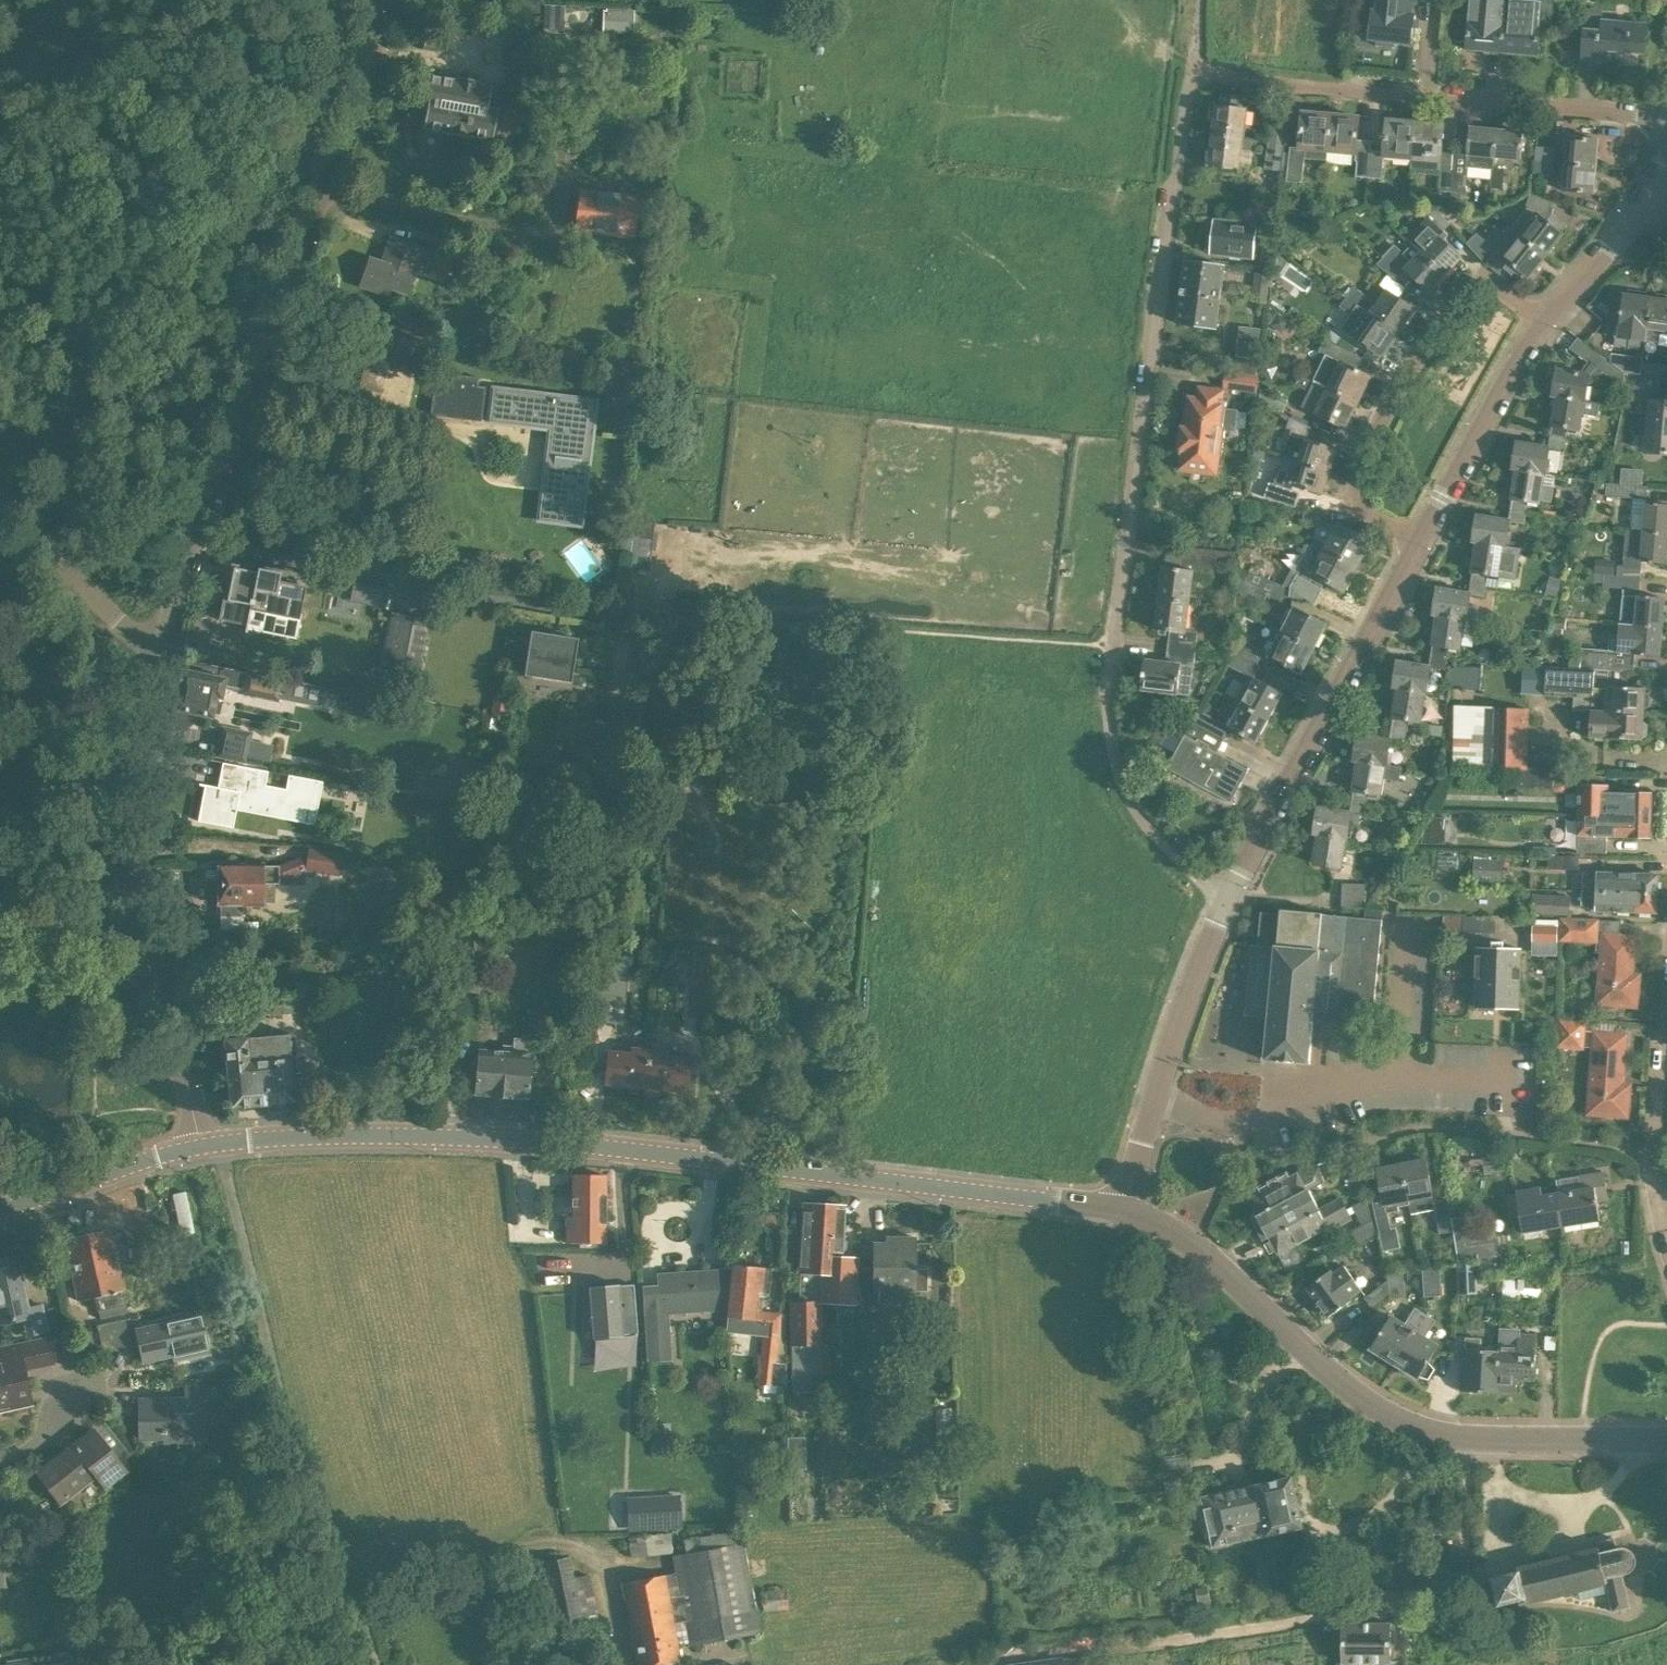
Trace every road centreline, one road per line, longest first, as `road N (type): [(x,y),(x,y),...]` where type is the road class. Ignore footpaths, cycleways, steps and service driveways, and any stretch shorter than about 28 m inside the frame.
road 1 (residential): [(1666,117),(1195,73),(1167,239),(1110,723),(1126,791),(1151,828),(1225,897)]
road 2 (tertiary): [(1120,1210),(663,1153),(451,1137),(218,1145)]
road 3 (unclassified): [(567,1544),(389,1574),(338,1566),(218,1145)]
road 4 (residential): [(164,633),(353,119),(379,0)]
road 5 (tertiary): [(1666,1440),(1471,1439),(1404,1422),(1337,1378),(1212,1259),(1168,1228),(1120,1210)]
road 6 (residential): [(203,1145),(141,908),(135,847),(139,743),(164,633)]
road 7 (residential): [(1225,897),(1416,540)]
road 8 (residential): [(1416,540),(1349,503),(1403,380),(1463,301),(1493,289),(1544,320)]
road 9 (residential): [(1416,540),(1544,320)]
road 10 (unclassified): [(164,633),(117,623),(0,496)]
road 11 (residential): [(1151,1101),(1225,897)]
road 12 (tertiary): [(203,1145),(0,1205)]
road 13 (residential): [(1666,1215),(1658,1153),(1666,1027)]
road 14 (residential): [(1544,320),(1650,198)]
road 15 (residential): [(0,1463),(43,1435),(94,1383)]

